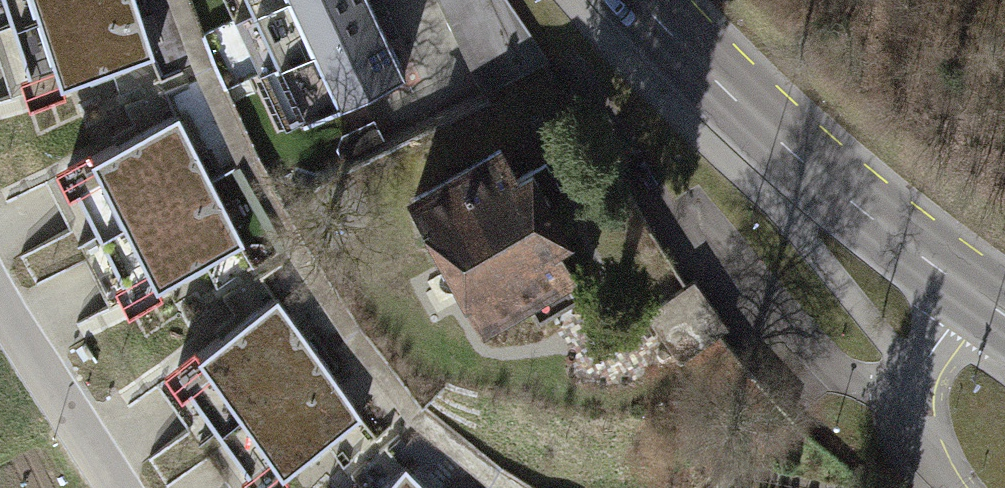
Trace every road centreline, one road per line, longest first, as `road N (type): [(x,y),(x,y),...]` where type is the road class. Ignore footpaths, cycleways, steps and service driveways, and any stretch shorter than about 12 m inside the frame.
road 1 (primary): [(975,295),(796,156),(640,0)]
road 2 (residential): [(958,487),(931,460),(913,395),(919,372),(975,295)]
road 3 (residential): [(116,487),(0,306)]

